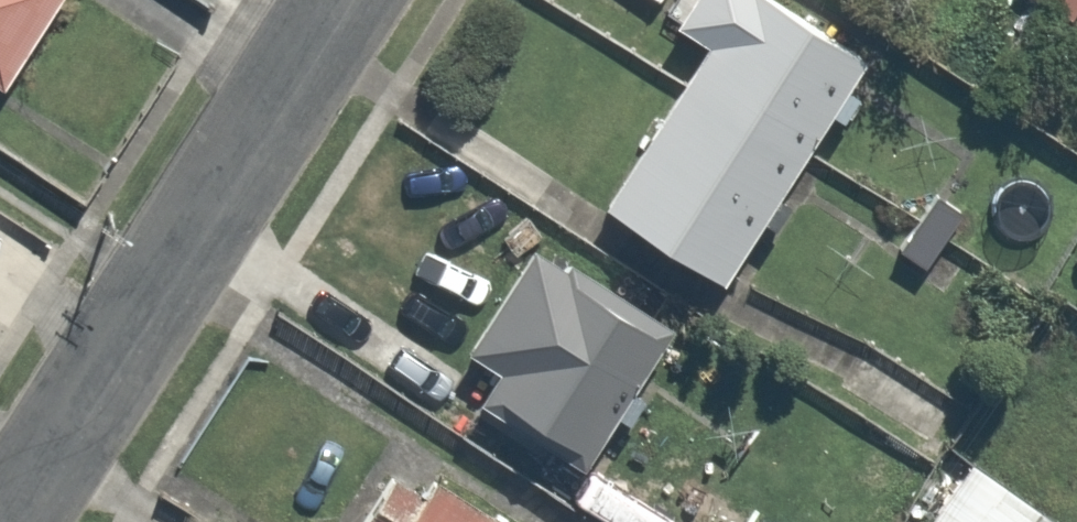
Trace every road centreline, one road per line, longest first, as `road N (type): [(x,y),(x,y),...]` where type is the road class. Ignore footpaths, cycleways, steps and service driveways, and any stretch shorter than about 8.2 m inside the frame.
road 1 (residential): [(346,0),(11,521)]

